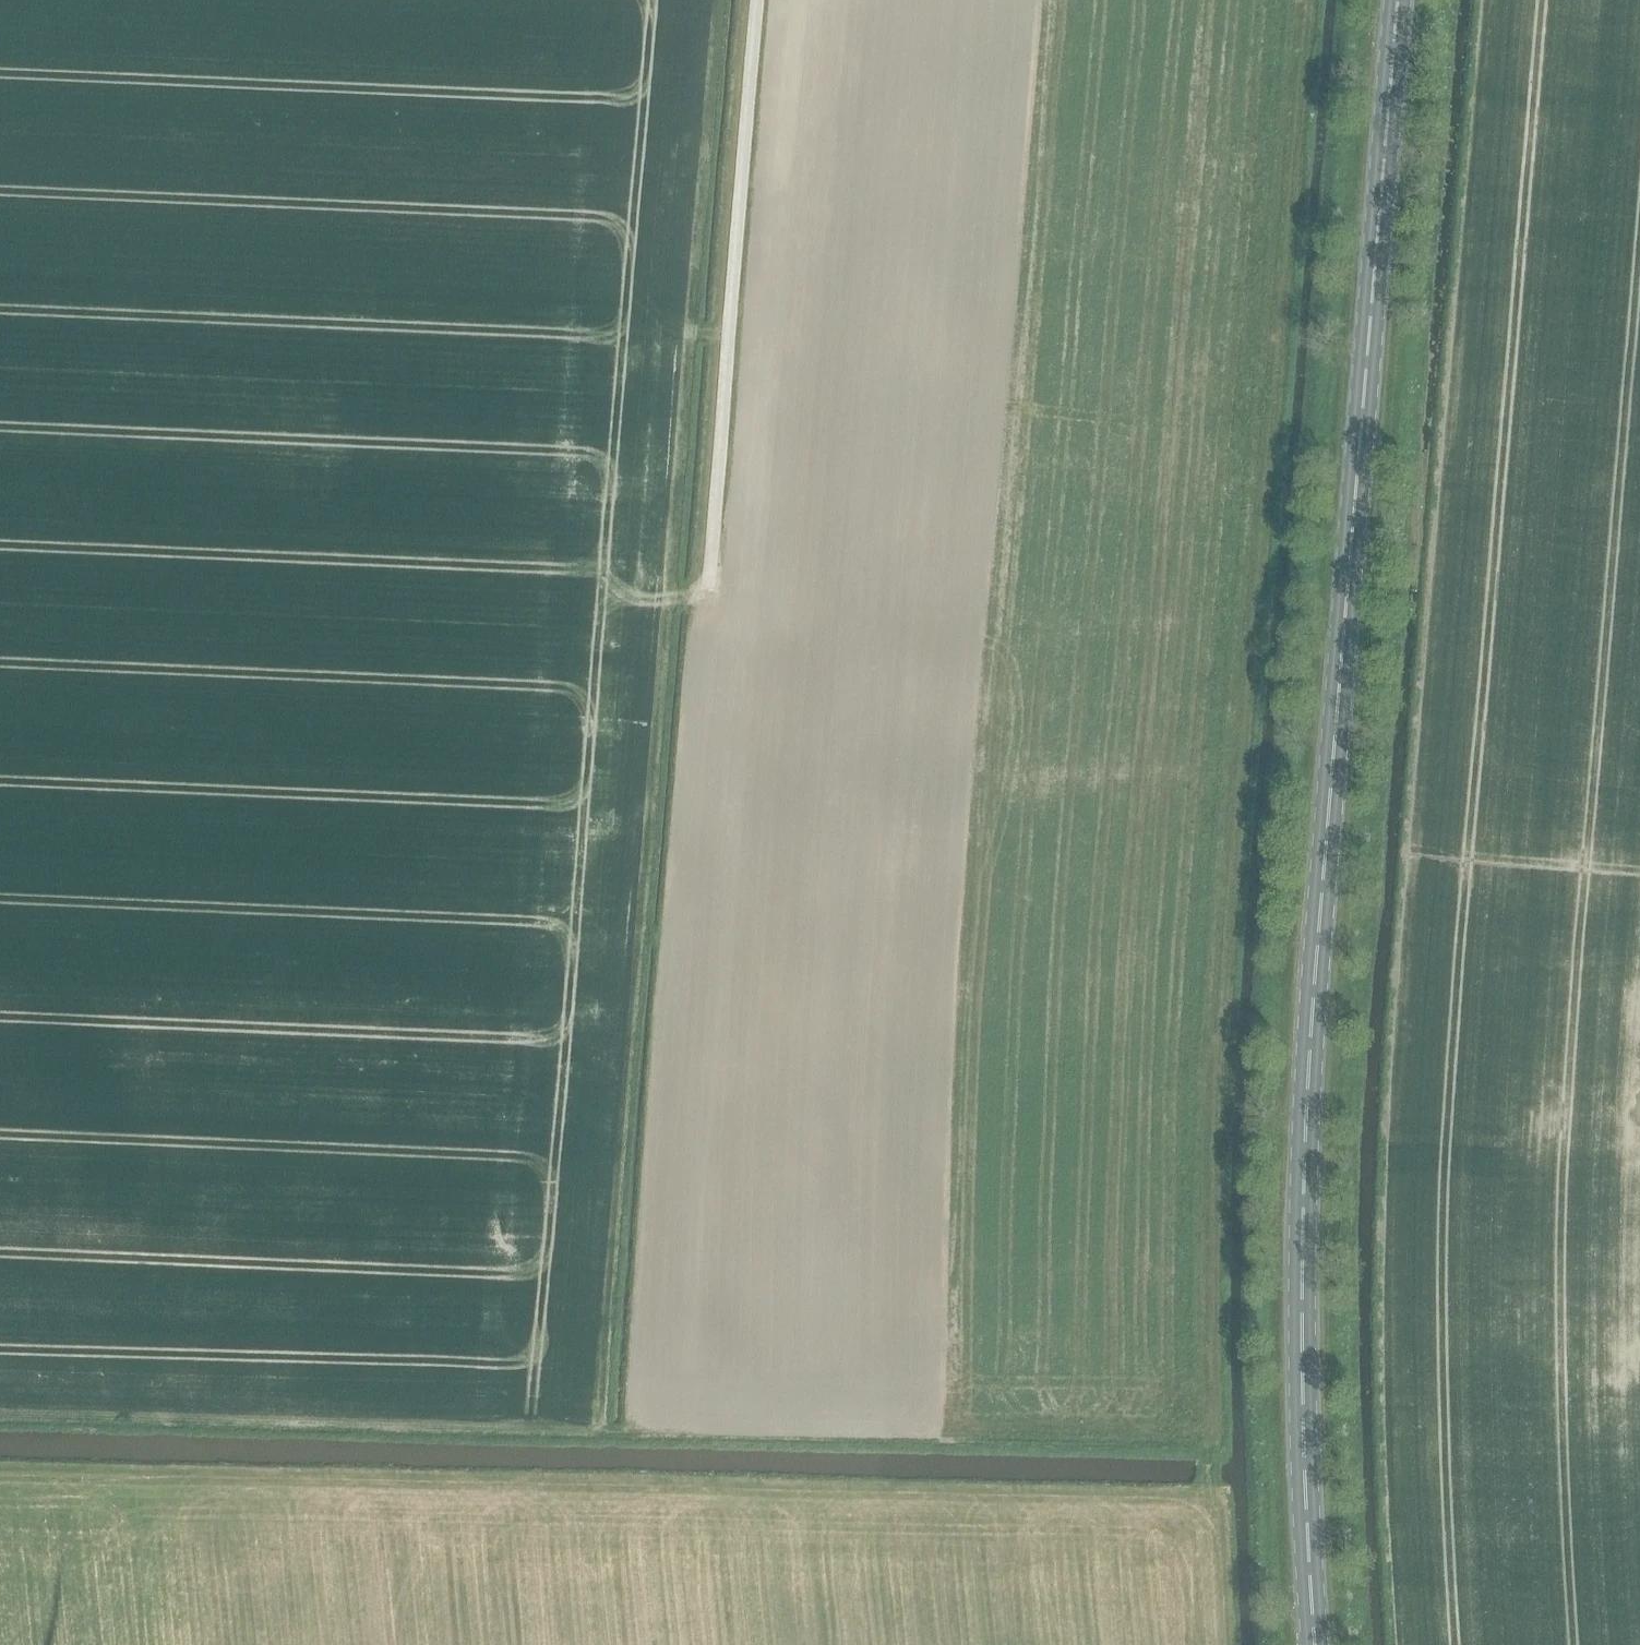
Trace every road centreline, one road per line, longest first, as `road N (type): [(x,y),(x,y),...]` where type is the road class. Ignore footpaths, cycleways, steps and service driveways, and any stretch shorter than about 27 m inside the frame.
road 1 (primary): [(1316,1644),(1302,1329),(1312,1015),(1398,0)]

